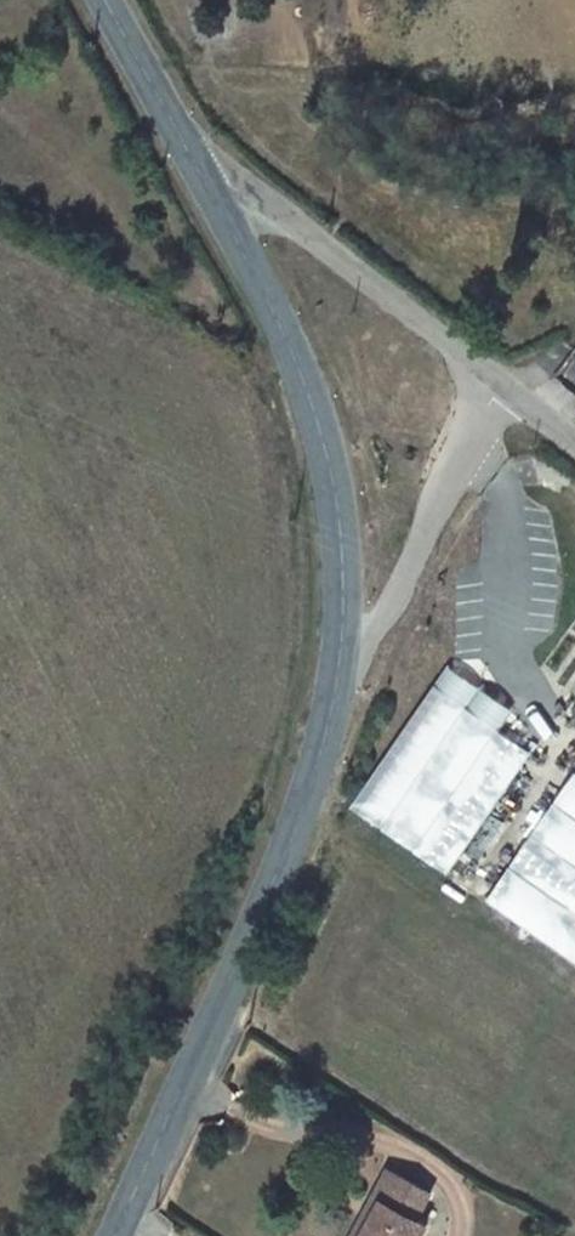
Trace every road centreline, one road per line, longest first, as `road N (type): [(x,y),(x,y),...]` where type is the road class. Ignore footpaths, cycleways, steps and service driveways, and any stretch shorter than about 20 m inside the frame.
road 1 (tertiary): [(334,703),(103,1235)]
road 2 (tertiary): [(213,206),(325,486),(342,632),(334,703)]
road 3 (unclassified): [(334,703),(502,388)]
road 4 (unclassified): [(502,388),(267,212),(213,206)]
road 5 (tertiary): [(100,0),(213,206)]
road 6 (track): [(135,64),(226,28),(232,0)]

